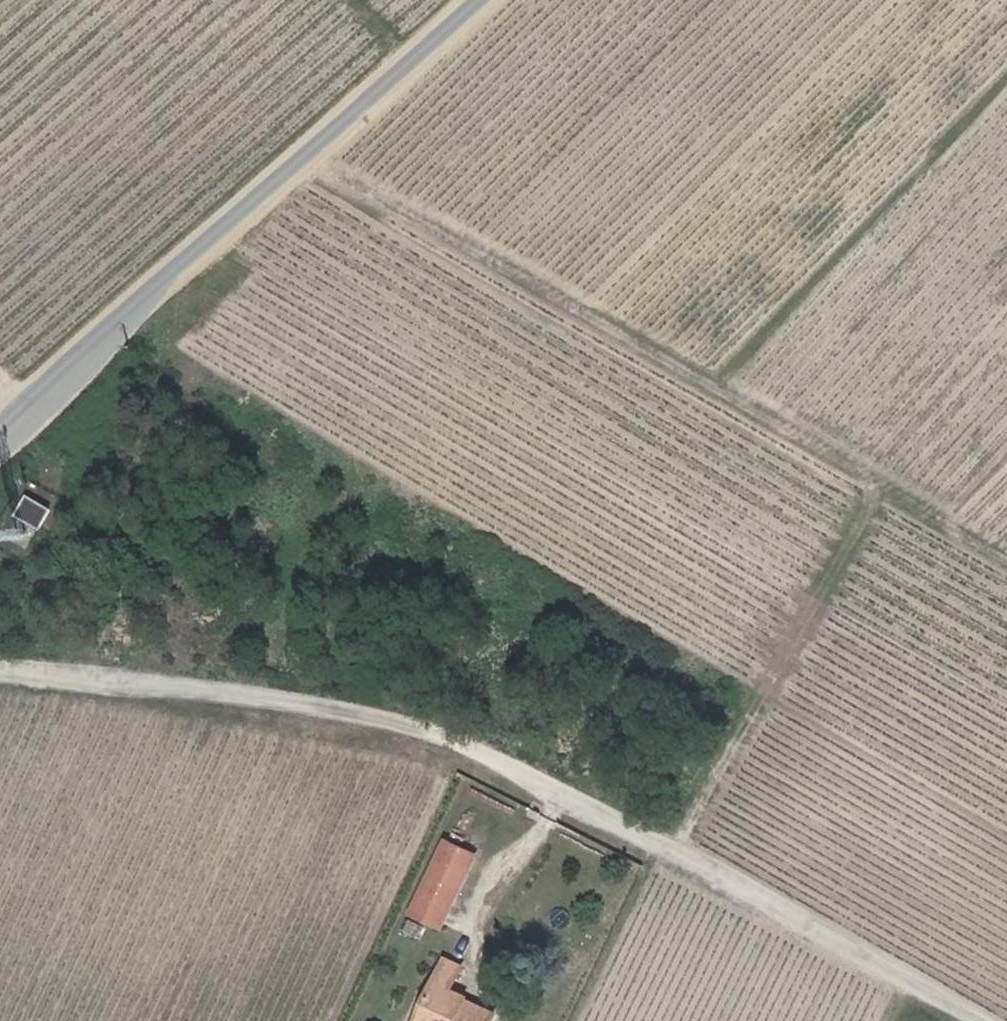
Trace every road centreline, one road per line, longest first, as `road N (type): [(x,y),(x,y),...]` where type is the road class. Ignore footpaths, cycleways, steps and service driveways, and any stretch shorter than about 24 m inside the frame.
road 1 (track): [(0,673),(343,716),(478,752),(992,1020)]
road 2 (unclassified): [(0,456),(494,0)]

